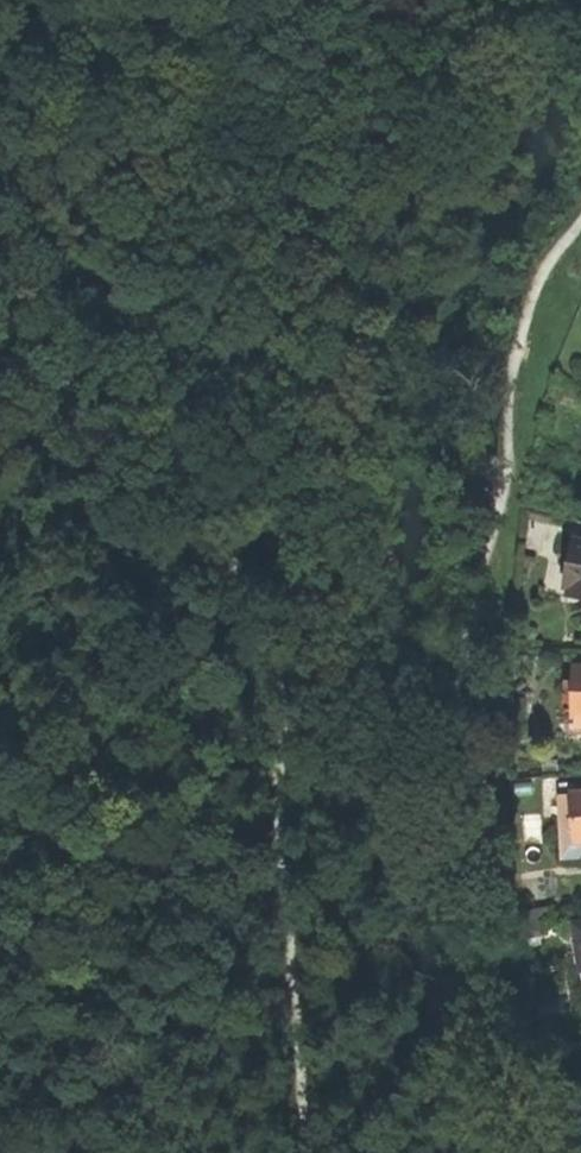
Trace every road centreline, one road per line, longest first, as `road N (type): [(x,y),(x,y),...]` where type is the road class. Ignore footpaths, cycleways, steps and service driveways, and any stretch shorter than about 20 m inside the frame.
road 1 (track): [(59,0),(166,59),(190,281),(197,509),(260,634),(290,831),(306,1152)]
road 2 (track): [(580,1041),(510,1056),(502,1036),(476,639),(510,460),(526,314),(541,275),(580,224)]

